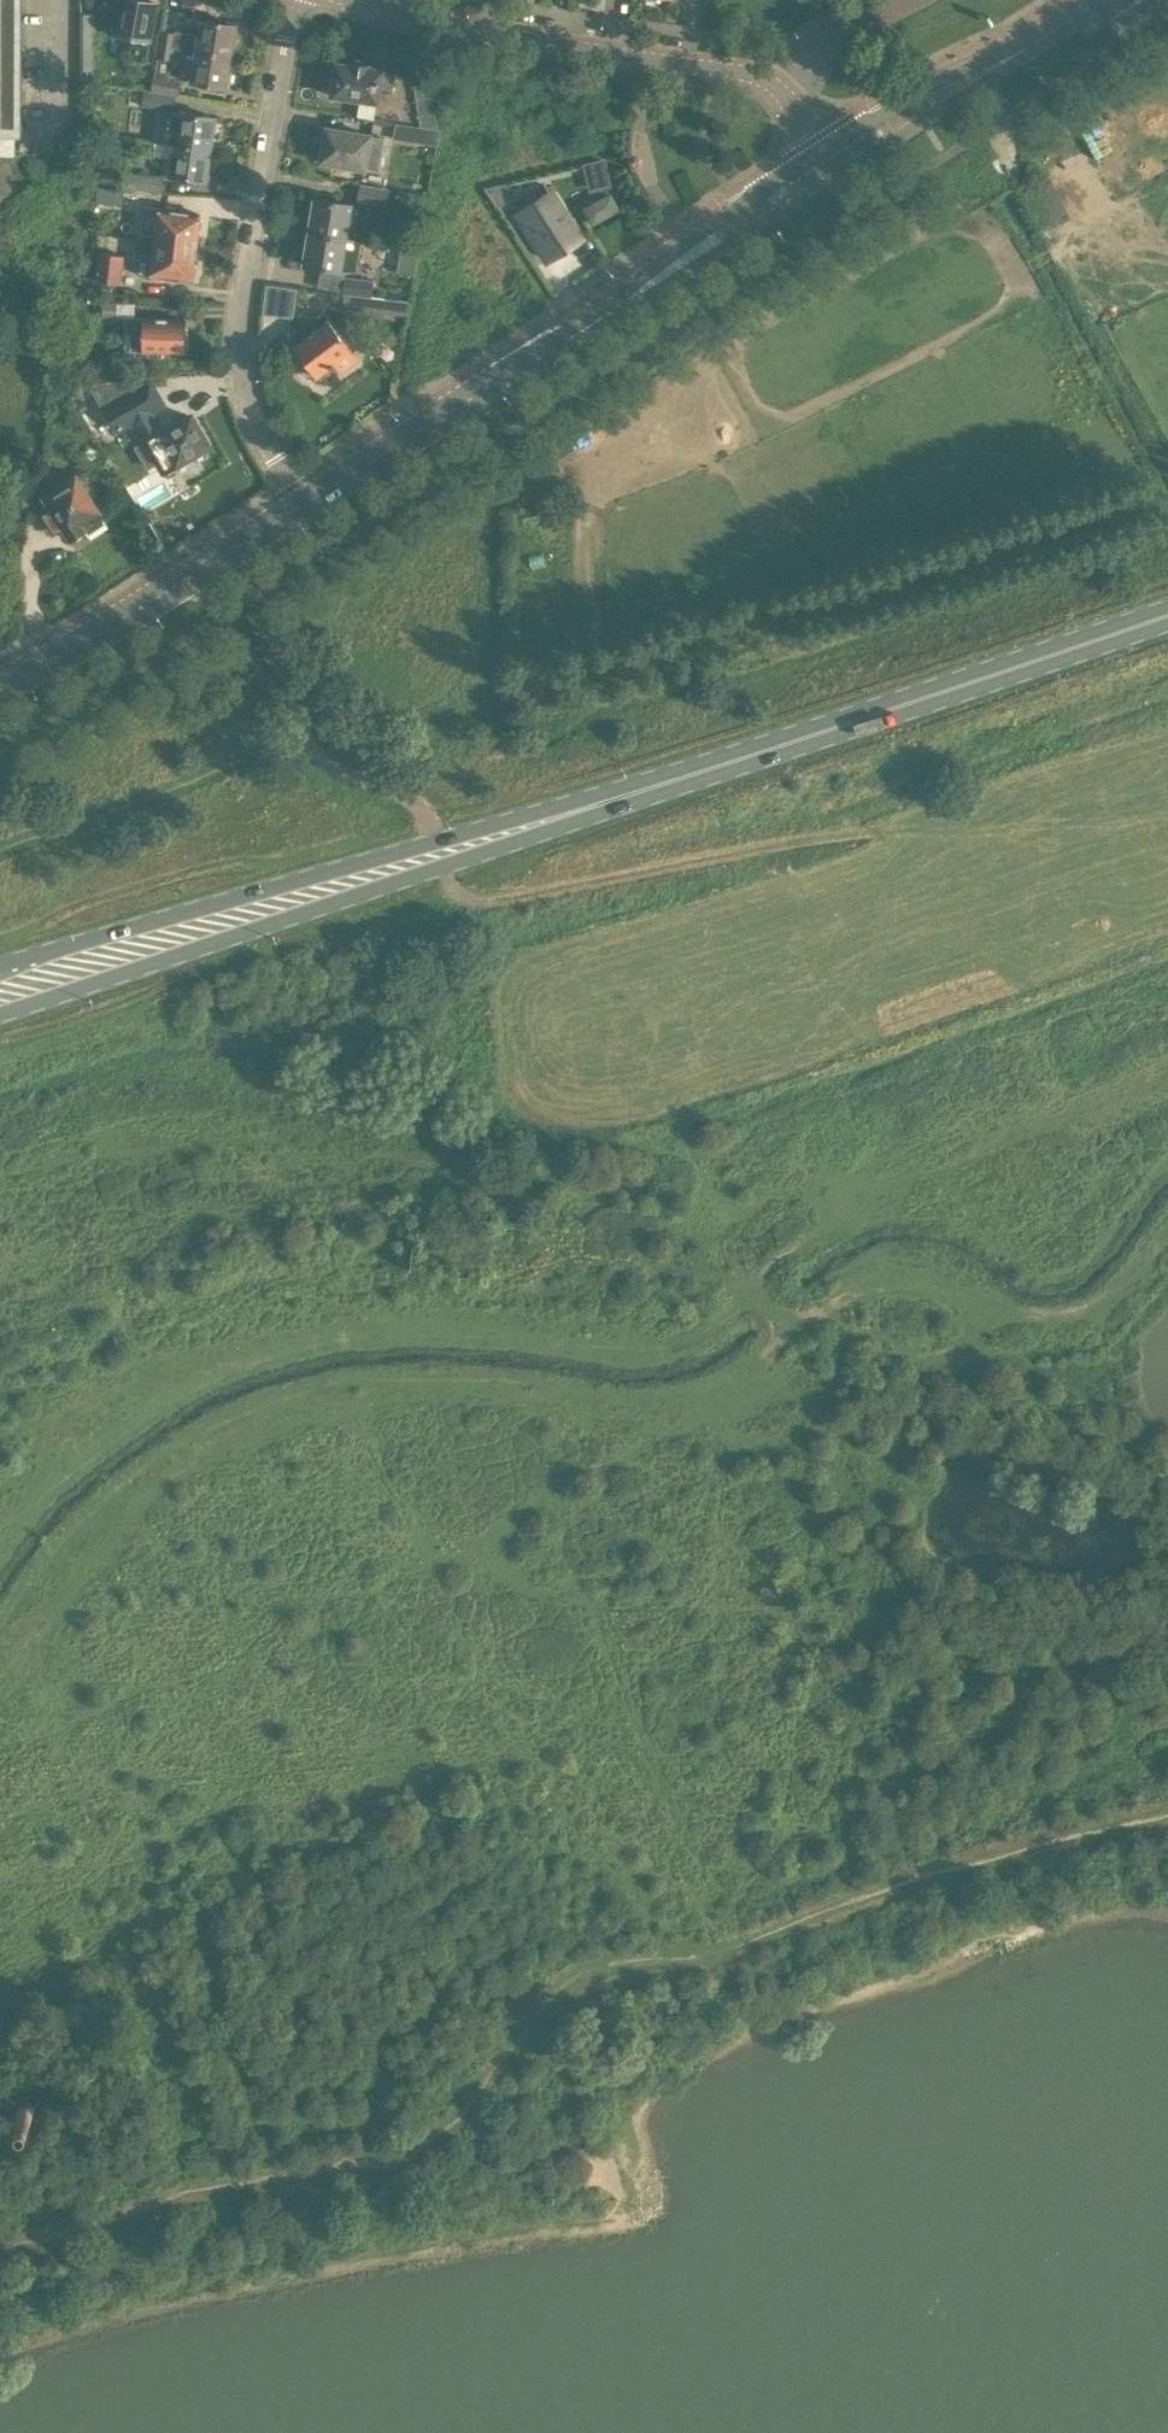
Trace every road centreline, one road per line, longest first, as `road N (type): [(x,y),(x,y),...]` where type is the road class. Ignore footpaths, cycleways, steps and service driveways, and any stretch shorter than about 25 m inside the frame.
road 1 (primary): [(0,1015),(596,815),(638,791)]
road 2 (primary): [(638,791),(590,795),(0,964)]
road 3 (tertiary): [(836,163),(305,504)]
road 4 (primary): [(638,791),(1167,614)]
road 5 (residential): [(305,504),(261,435),(241,365),(241,318),(292,0)]
road 6 (tertiary): [(766,78),(534,41),(361,0)]
road 7 (tertiary): [(305,504),(0,685)]
road 8 (tertiary): [(1102,0),(836,163)]
road 9 (residential): [(766,78),(901,0)]

